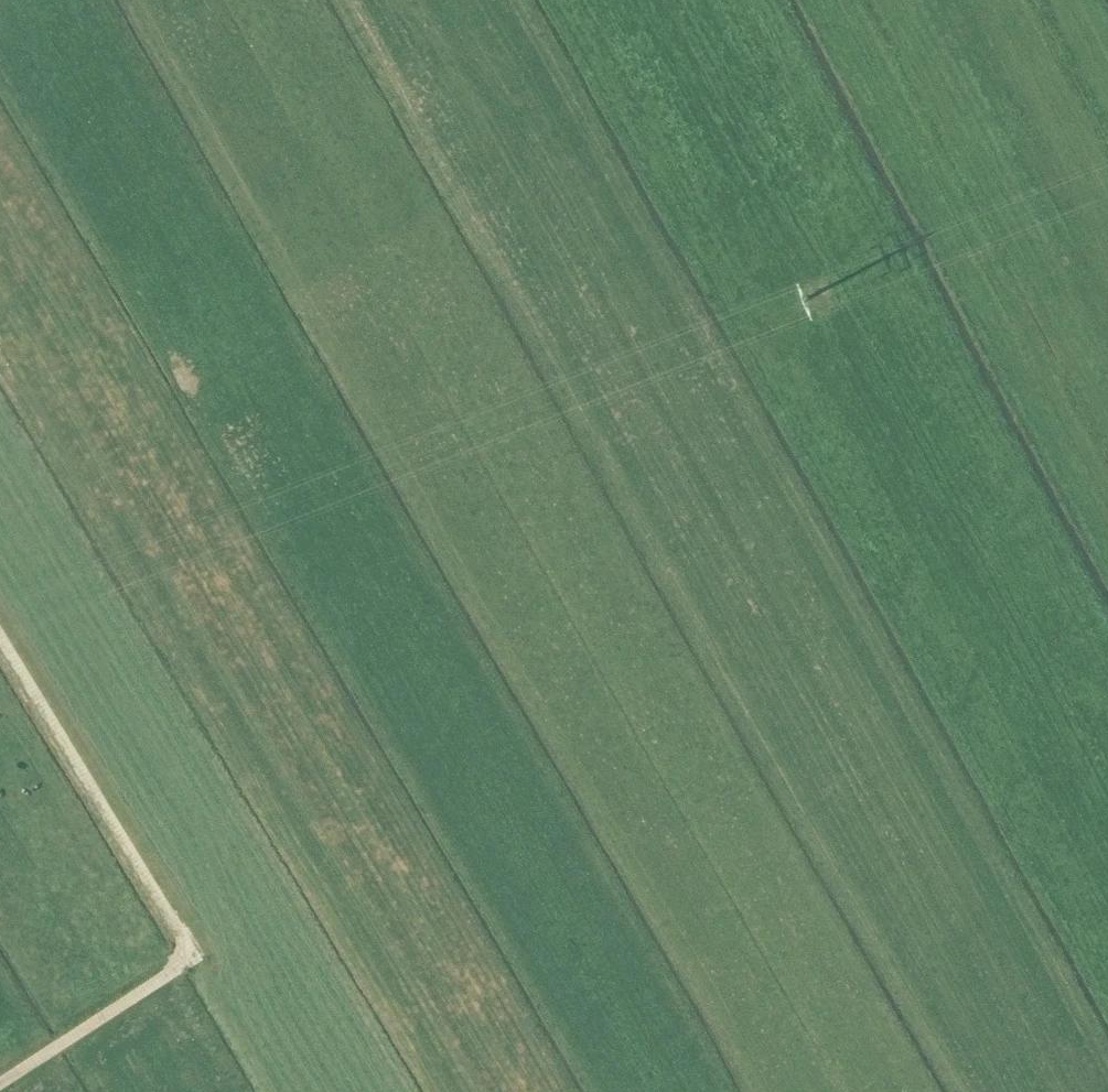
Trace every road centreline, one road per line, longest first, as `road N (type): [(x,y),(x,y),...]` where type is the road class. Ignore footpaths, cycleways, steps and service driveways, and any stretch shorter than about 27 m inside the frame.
road 1 (track): [(0,1083),(194,956),(0,638)]

